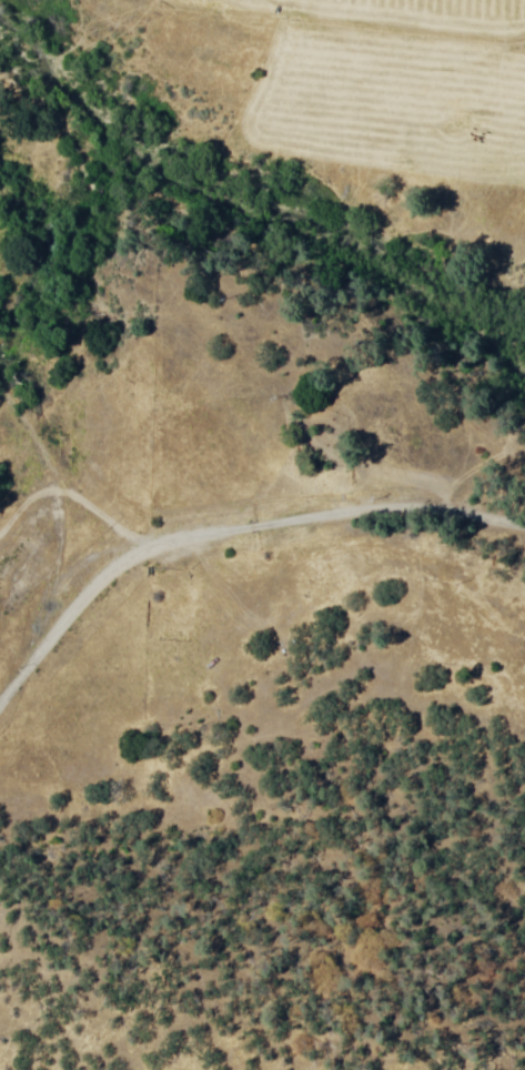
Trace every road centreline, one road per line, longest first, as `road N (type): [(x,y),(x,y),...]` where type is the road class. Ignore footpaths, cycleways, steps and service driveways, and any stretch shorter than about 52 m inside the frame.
road 1 (track): [(524,532),(357,518),(142,552),(0,719)]
road 2 (track): [(142,552),(73,493),(0,378)]

